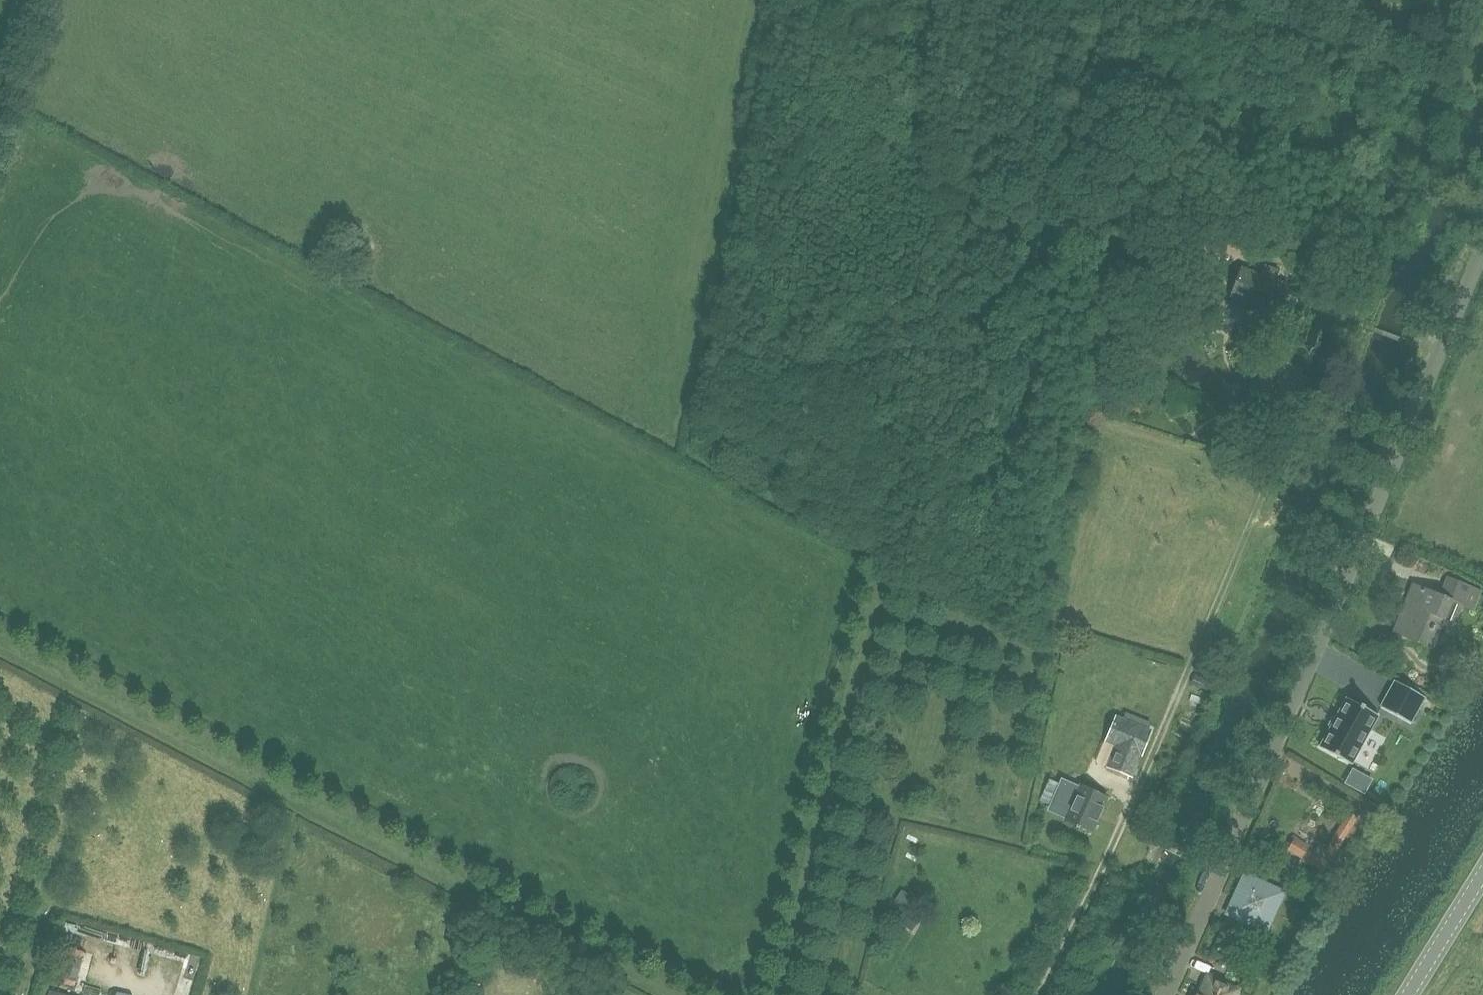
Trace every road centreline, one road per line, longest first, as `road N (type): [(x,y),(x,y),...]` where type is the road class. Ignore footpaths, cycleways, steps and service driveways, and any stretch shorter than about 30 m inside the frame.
road 1 (track): [(778,994),(1010,0)]
road 2 (unclassified): [(1164,994),(1482,249)]
road 3 (track): [(1040,994),(1274,469)]
road 4 (track): [(302,795),(379,844),(669,994)]
road 5 (track): [(0,637),(302,795)]
road 6 (tertiary): [(1408,994),(1482,874)]

